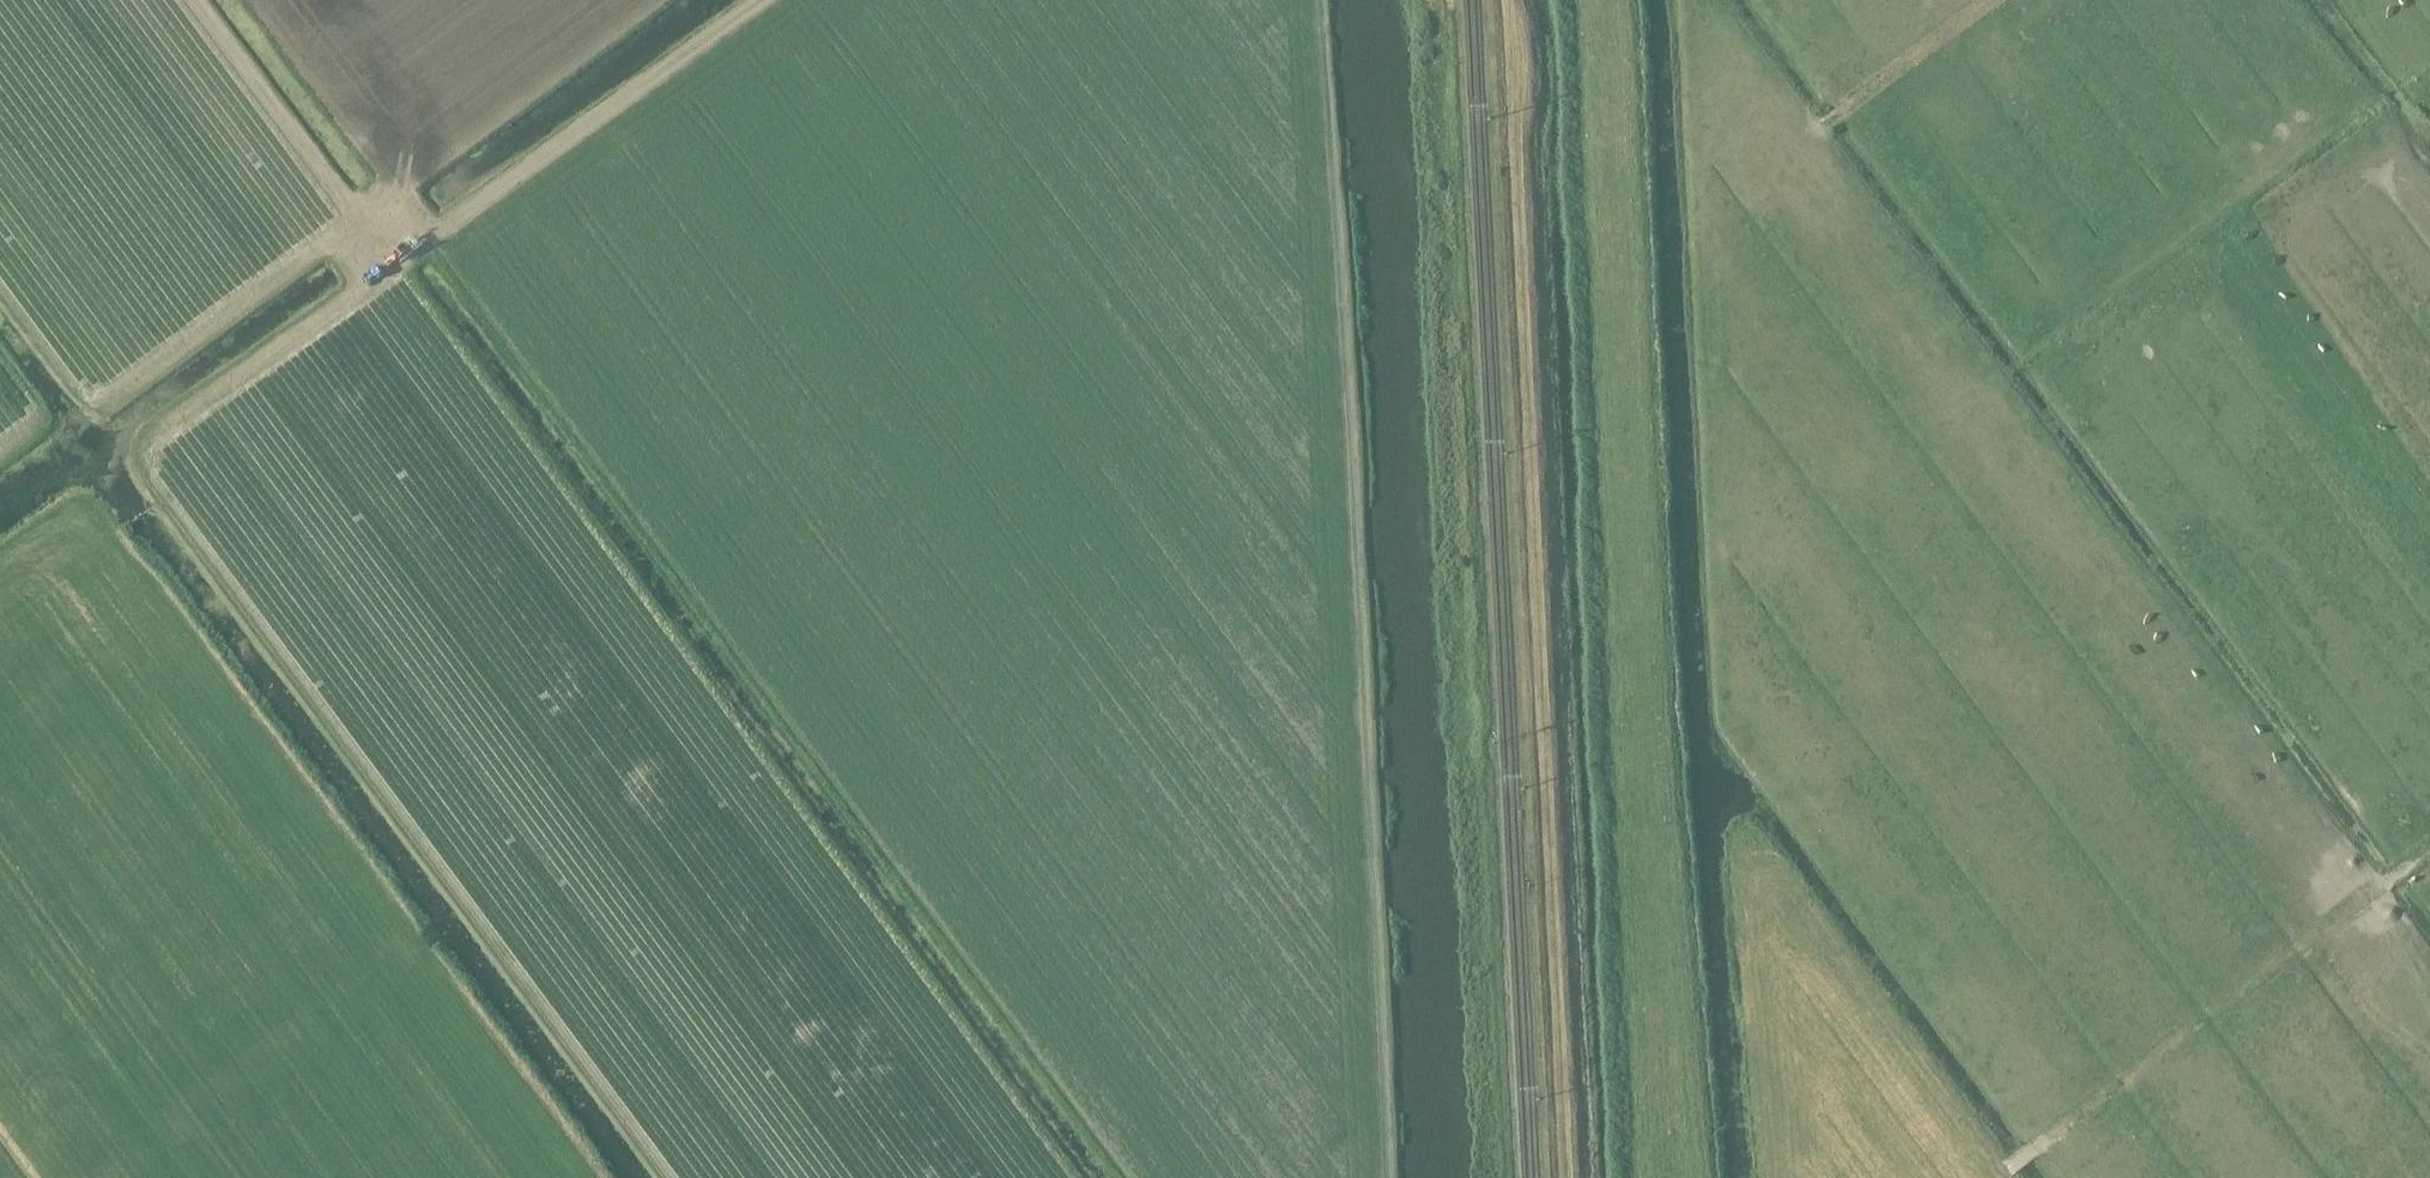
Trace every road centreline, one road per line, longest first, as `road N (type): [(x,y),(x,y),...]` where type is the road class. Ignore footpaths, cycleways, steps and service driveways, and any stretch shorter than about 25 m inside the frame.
road 1 (track): [(1690,1177),(1610,0)]
road 2 (track): [(1318,0),(1374,850),(1384,1177)]

